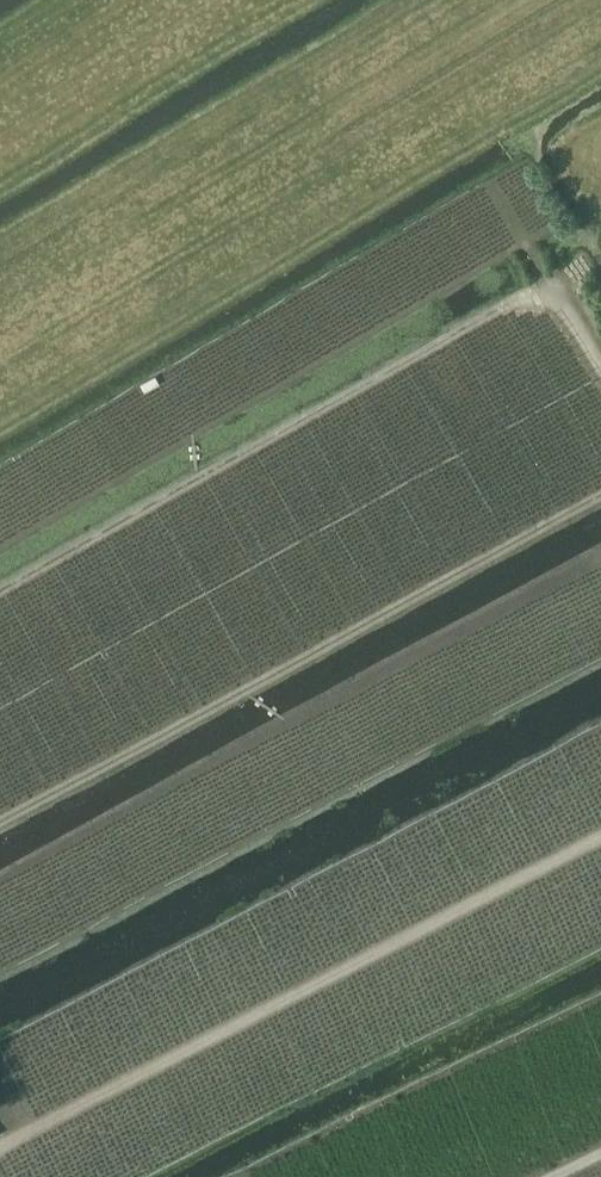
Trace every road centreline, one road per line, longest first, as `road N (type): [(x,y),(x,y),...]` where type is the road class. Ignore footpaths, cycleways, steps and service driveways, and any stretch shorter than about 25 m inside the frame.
road 1 (track): [(600,370),(550,284),(0,591)]
road 2 (track): [(0,822),(600,495)]
road 3 (track): [(0,1144),(600,840)]

